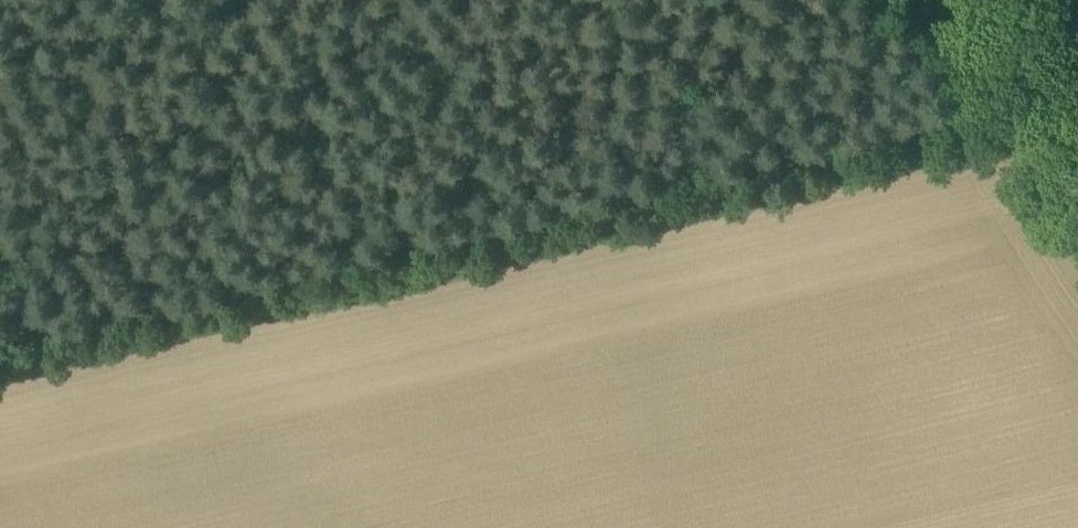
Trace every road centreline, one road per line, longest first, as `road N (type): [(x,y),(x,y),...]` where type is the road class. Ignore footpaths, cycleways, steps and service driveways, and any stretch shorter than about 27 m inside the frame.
road 1 (track): [(1009,80),(934,126),(832,153),(0,338)]
road 2 (track): [(1077,185),(1009,80)]

